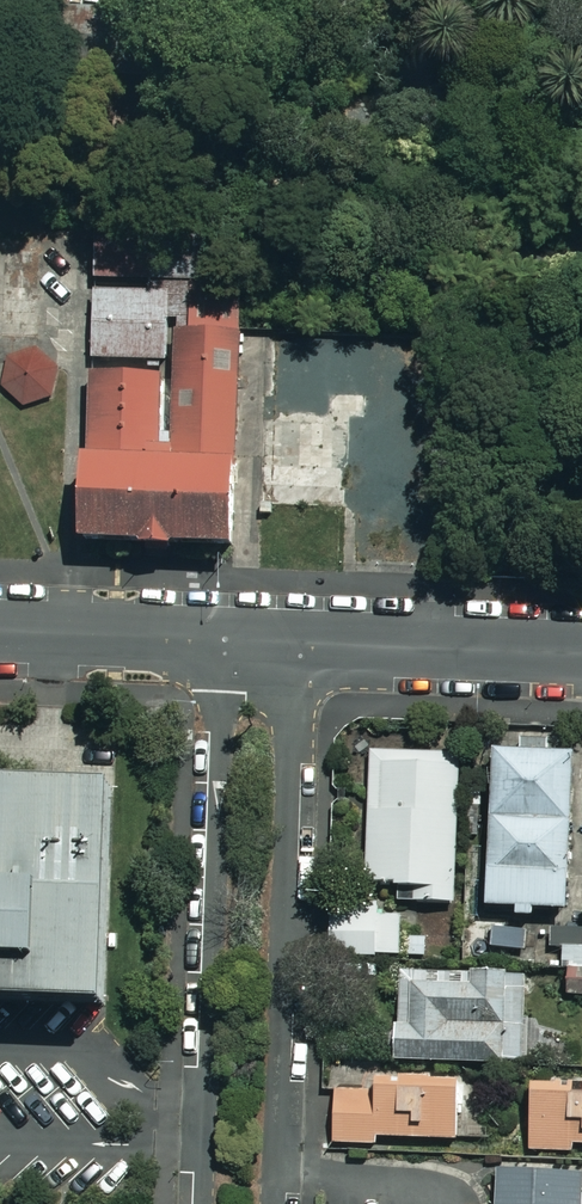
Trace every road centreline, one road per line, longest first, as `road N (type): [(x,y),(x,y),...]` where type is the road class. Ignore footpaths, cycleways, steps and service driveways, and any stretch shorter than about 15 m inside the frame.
road 1 (residential): [(201,1203),(223,641)]
road 2 (residential): [(294,643),(274,1203)]
road 3 (residential): [(581,654),(294,643)]
road 4 (residential): [(223,641),(0,632)]

